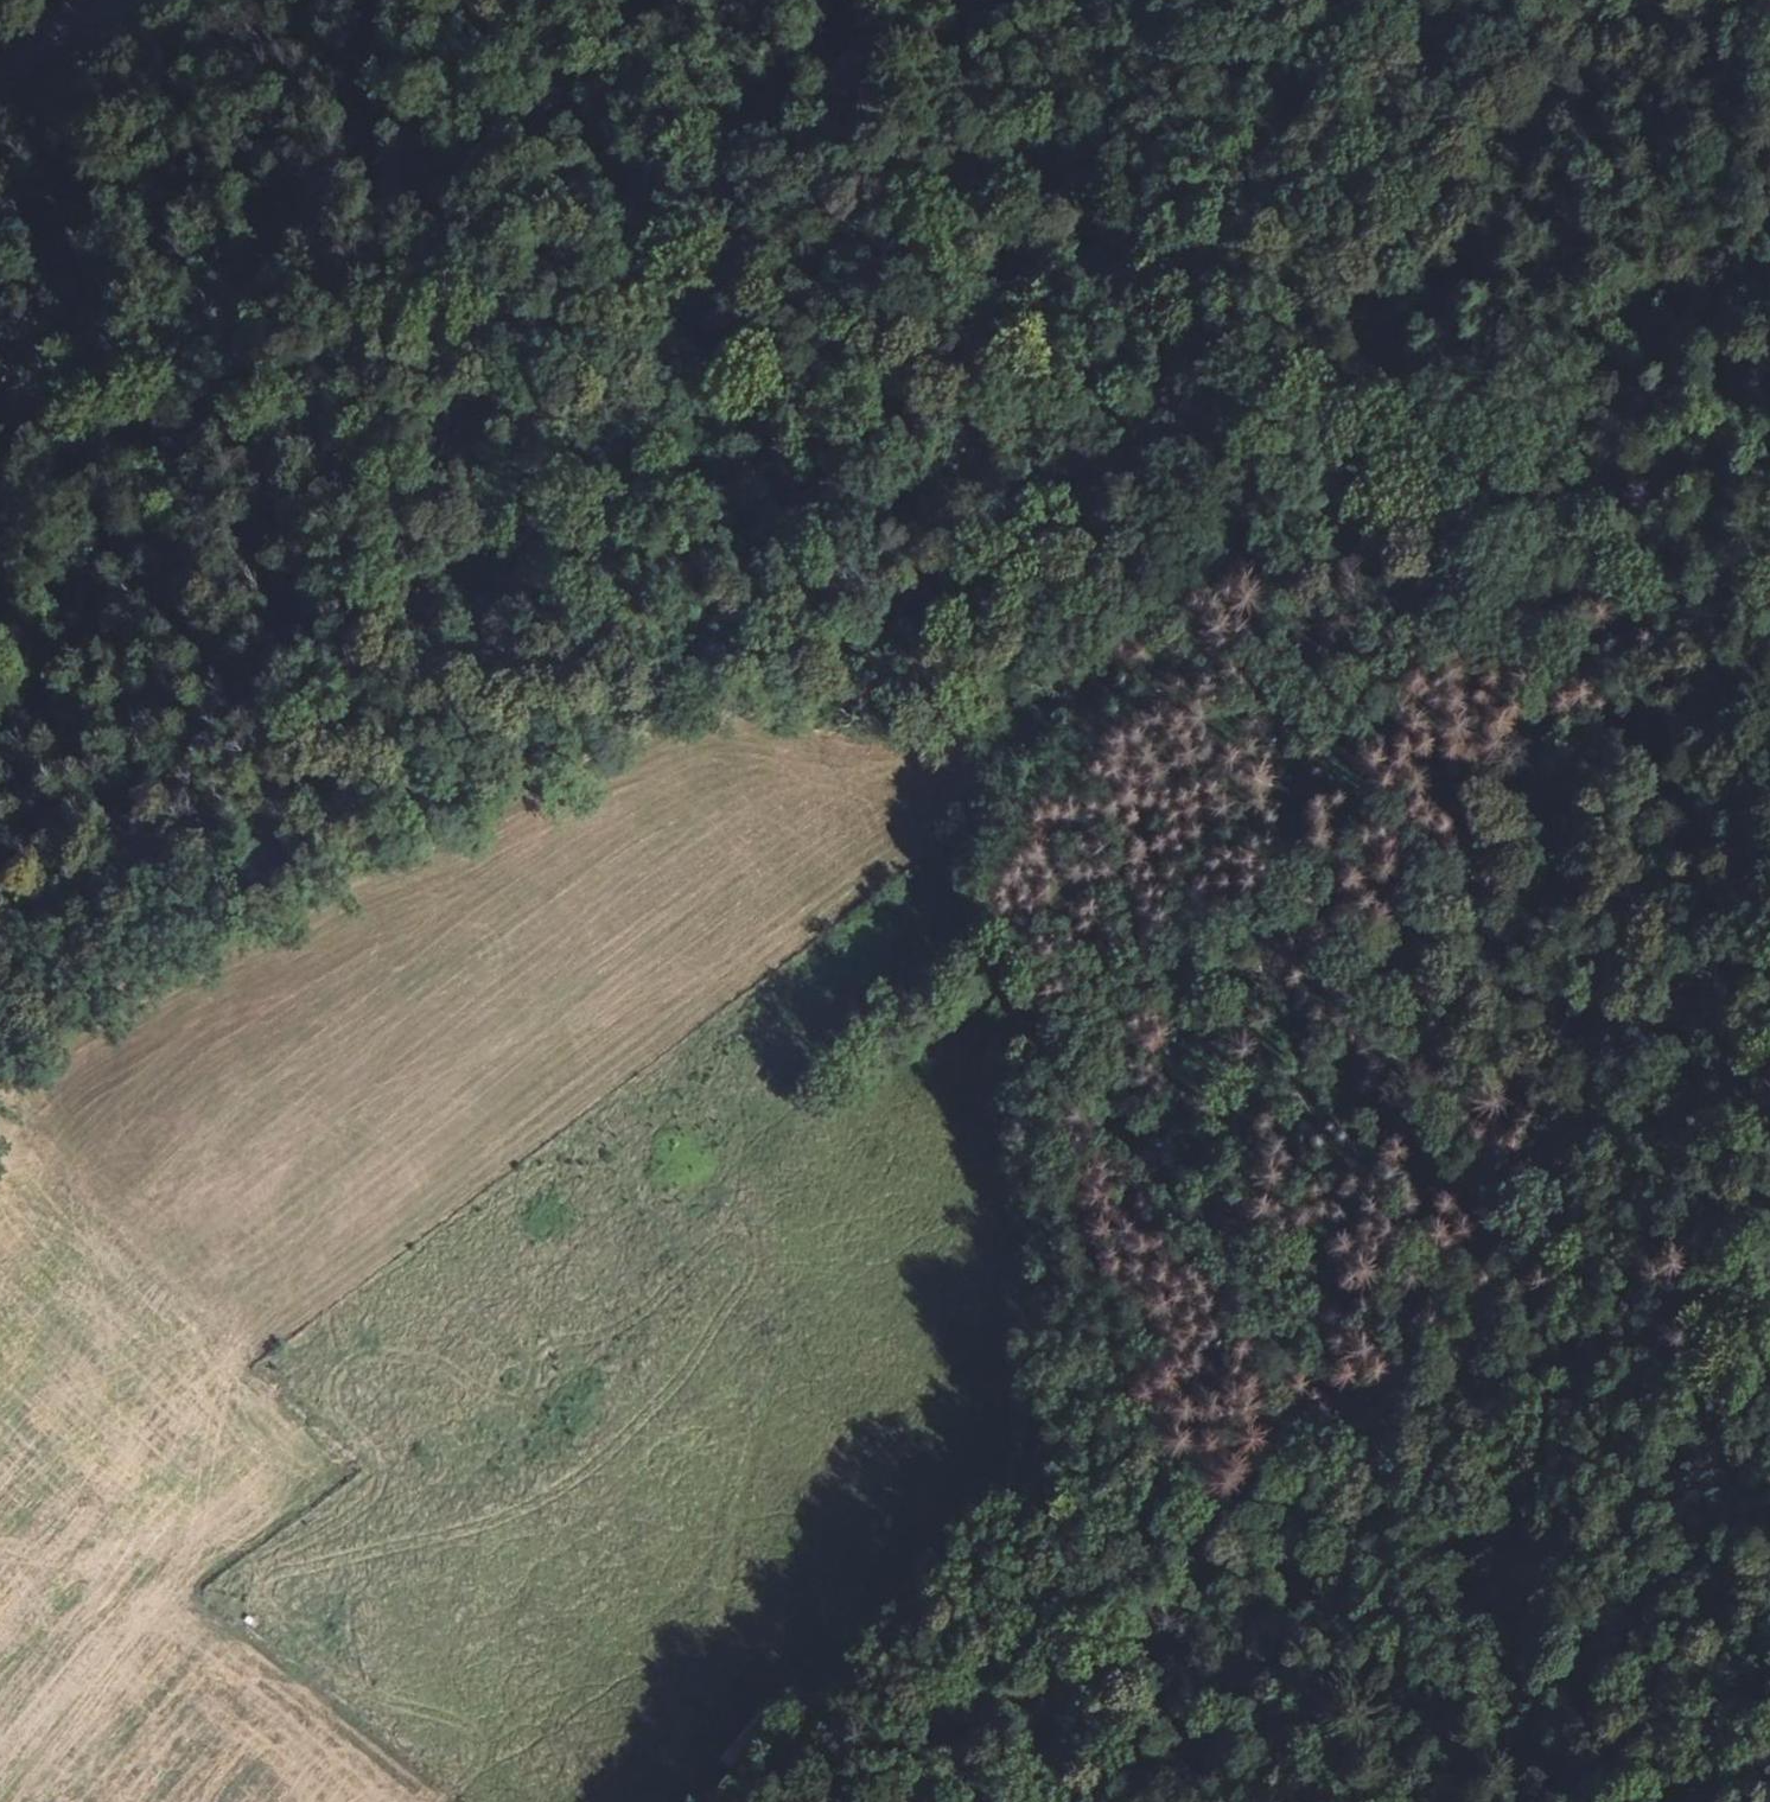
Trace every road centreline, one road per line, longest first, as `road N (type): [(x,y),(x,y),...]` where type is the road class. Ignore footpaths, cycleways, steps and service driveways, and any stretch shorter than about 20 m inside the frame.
road 1 (track): [(1431,1801),(1769,1556)]
road 2 (secondary): [(0,79),(69,35),(158,0)]

